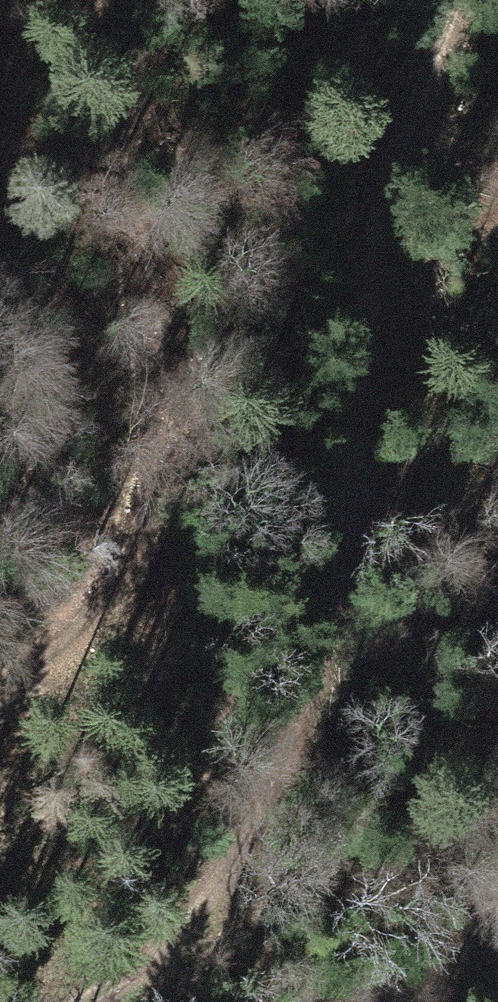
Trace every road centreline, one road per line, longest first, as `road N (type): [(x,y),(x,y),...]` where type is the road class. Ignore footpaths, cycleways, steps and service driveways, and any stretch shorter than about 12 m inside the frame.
road 1 (track): [(466,0),(445,59),(322,655),(253,837),(165,938)]
road 2 (track): [(0,716),(106,600),(142,466),(190,0)]

